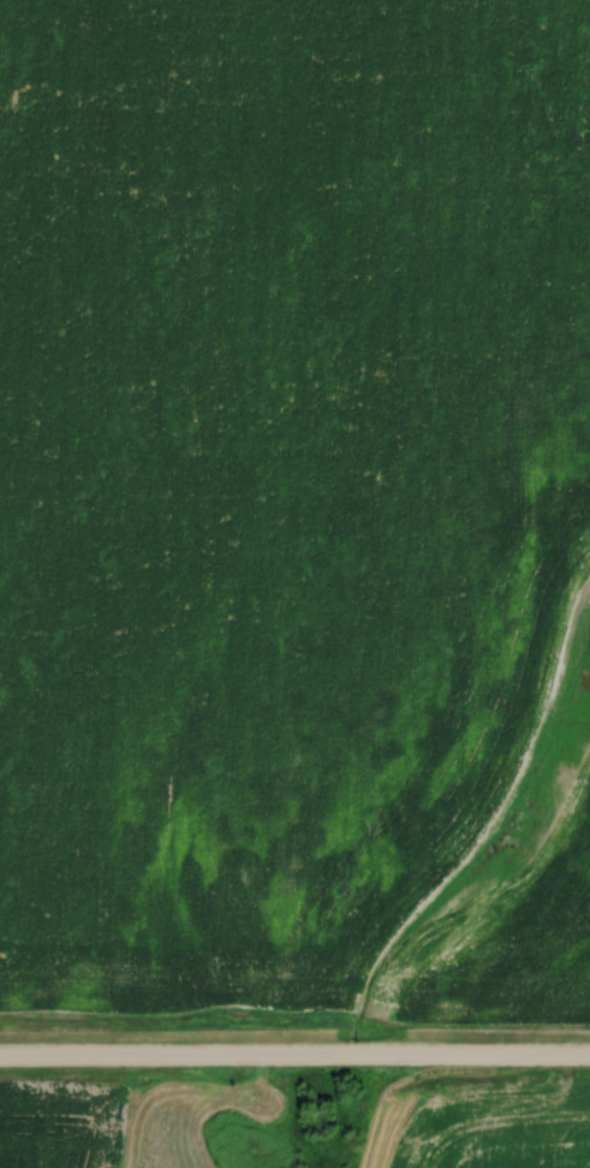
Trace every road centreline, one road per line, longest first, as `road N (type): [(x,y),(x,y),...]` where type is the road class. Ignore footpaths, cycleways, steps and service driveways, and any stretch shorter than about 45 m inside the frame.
road 1 (residential): [(0,1063),(589,1058)]

